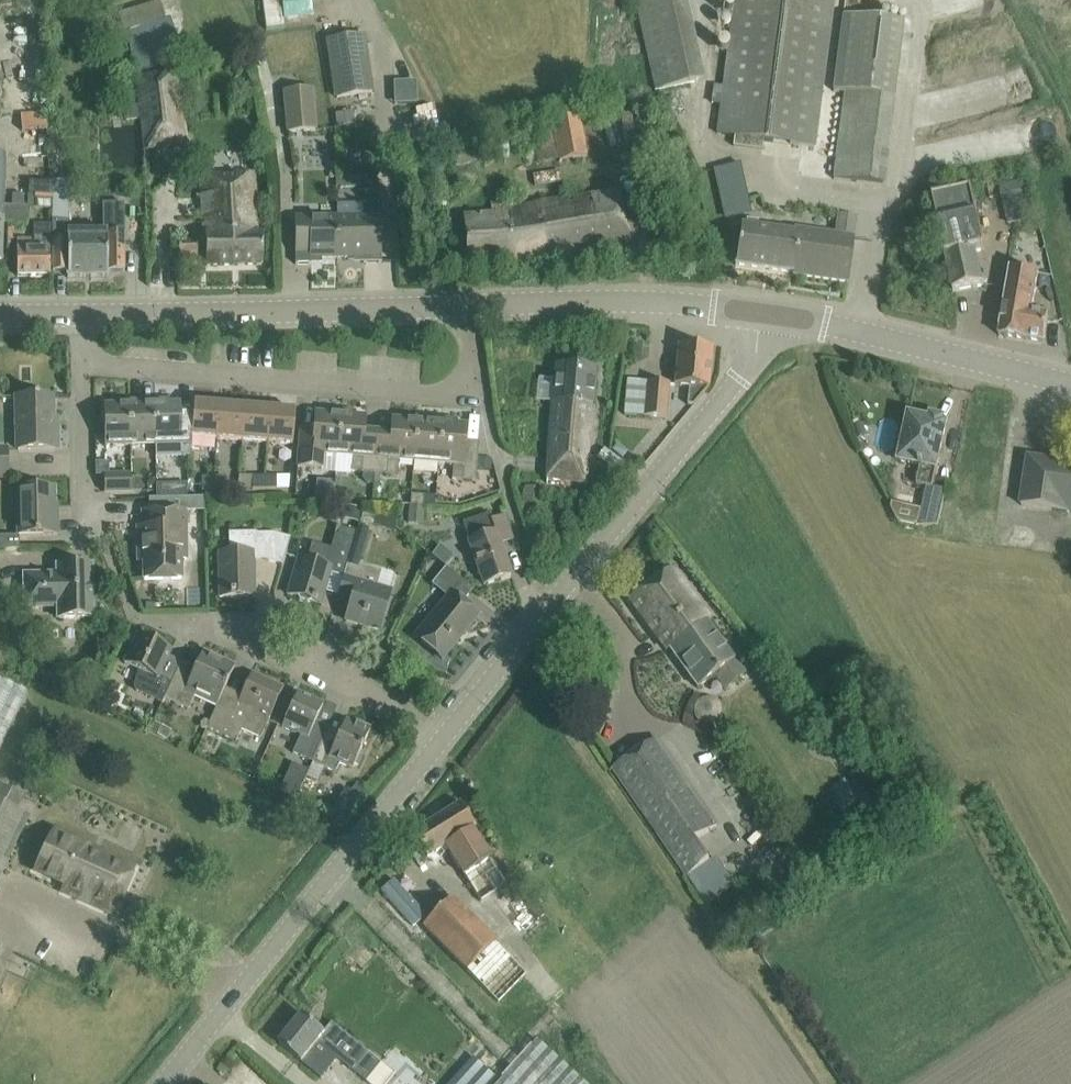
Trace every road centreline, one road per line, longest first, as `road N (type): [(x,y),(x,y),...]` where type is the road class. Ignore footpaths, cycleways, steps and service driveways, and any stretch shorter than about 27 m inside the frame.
road 1 (unclassified): [(442,740),(756,354),(760,314)]
road 2 (residential): [(86,360),(438,393),(469,384),(474,359),(467,305)]
road 3 (unclassified): [(162,1083),(442,740)]
road 4 (tertiary): [(467,305),(85,315)]
road 5 (tertiary): [(760,314),(828,322),(1070,384)]
road 6 (tertiary): [(760,314),(644,300),(467,305)]
road 7 (residential): [(94,532),(86,360)]
road 8 (residential): [(349,681),(291,628),(210,627)]
road 9 (residential): [(349,681),(210,627)]

